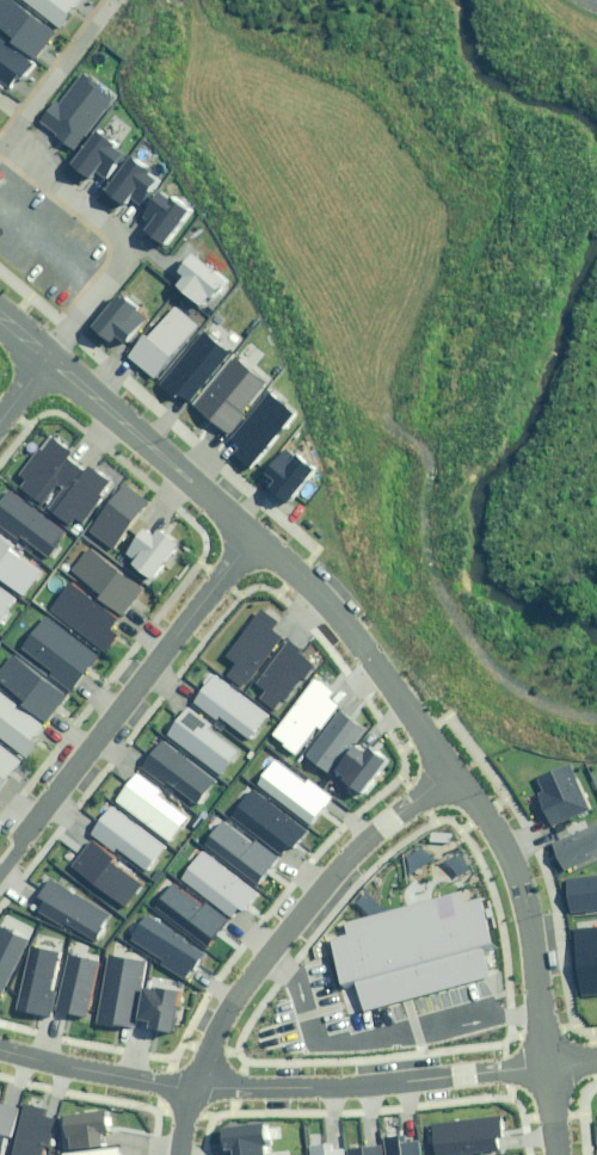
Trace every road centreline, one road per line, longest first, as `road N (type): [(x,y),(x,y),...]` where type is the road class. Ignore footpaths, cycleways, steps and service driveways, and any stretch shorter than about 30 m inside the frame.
road 1 (residential): [(251,537),(0,871)]
road 2 (residential): [(450,770),(343,867),(233,1004),(193,1088)]
road 3 (residential): [(193,1088),(325,1087),(547,1065)]
road 4 (residential): [(547,1065),(517,861),(502,829),(450,770)]
road 5 (residential): [(450,770),(347,629),(251,537)]
road 6 (residential): [(46,358),(126,248),(110,225),(4,140)]
road 7 (residential): [(251,537),(46,358)]
road 8 (residential): [(0,1046),(193,1088)]
road 9 (residential): [(4,140),(113,0)]

